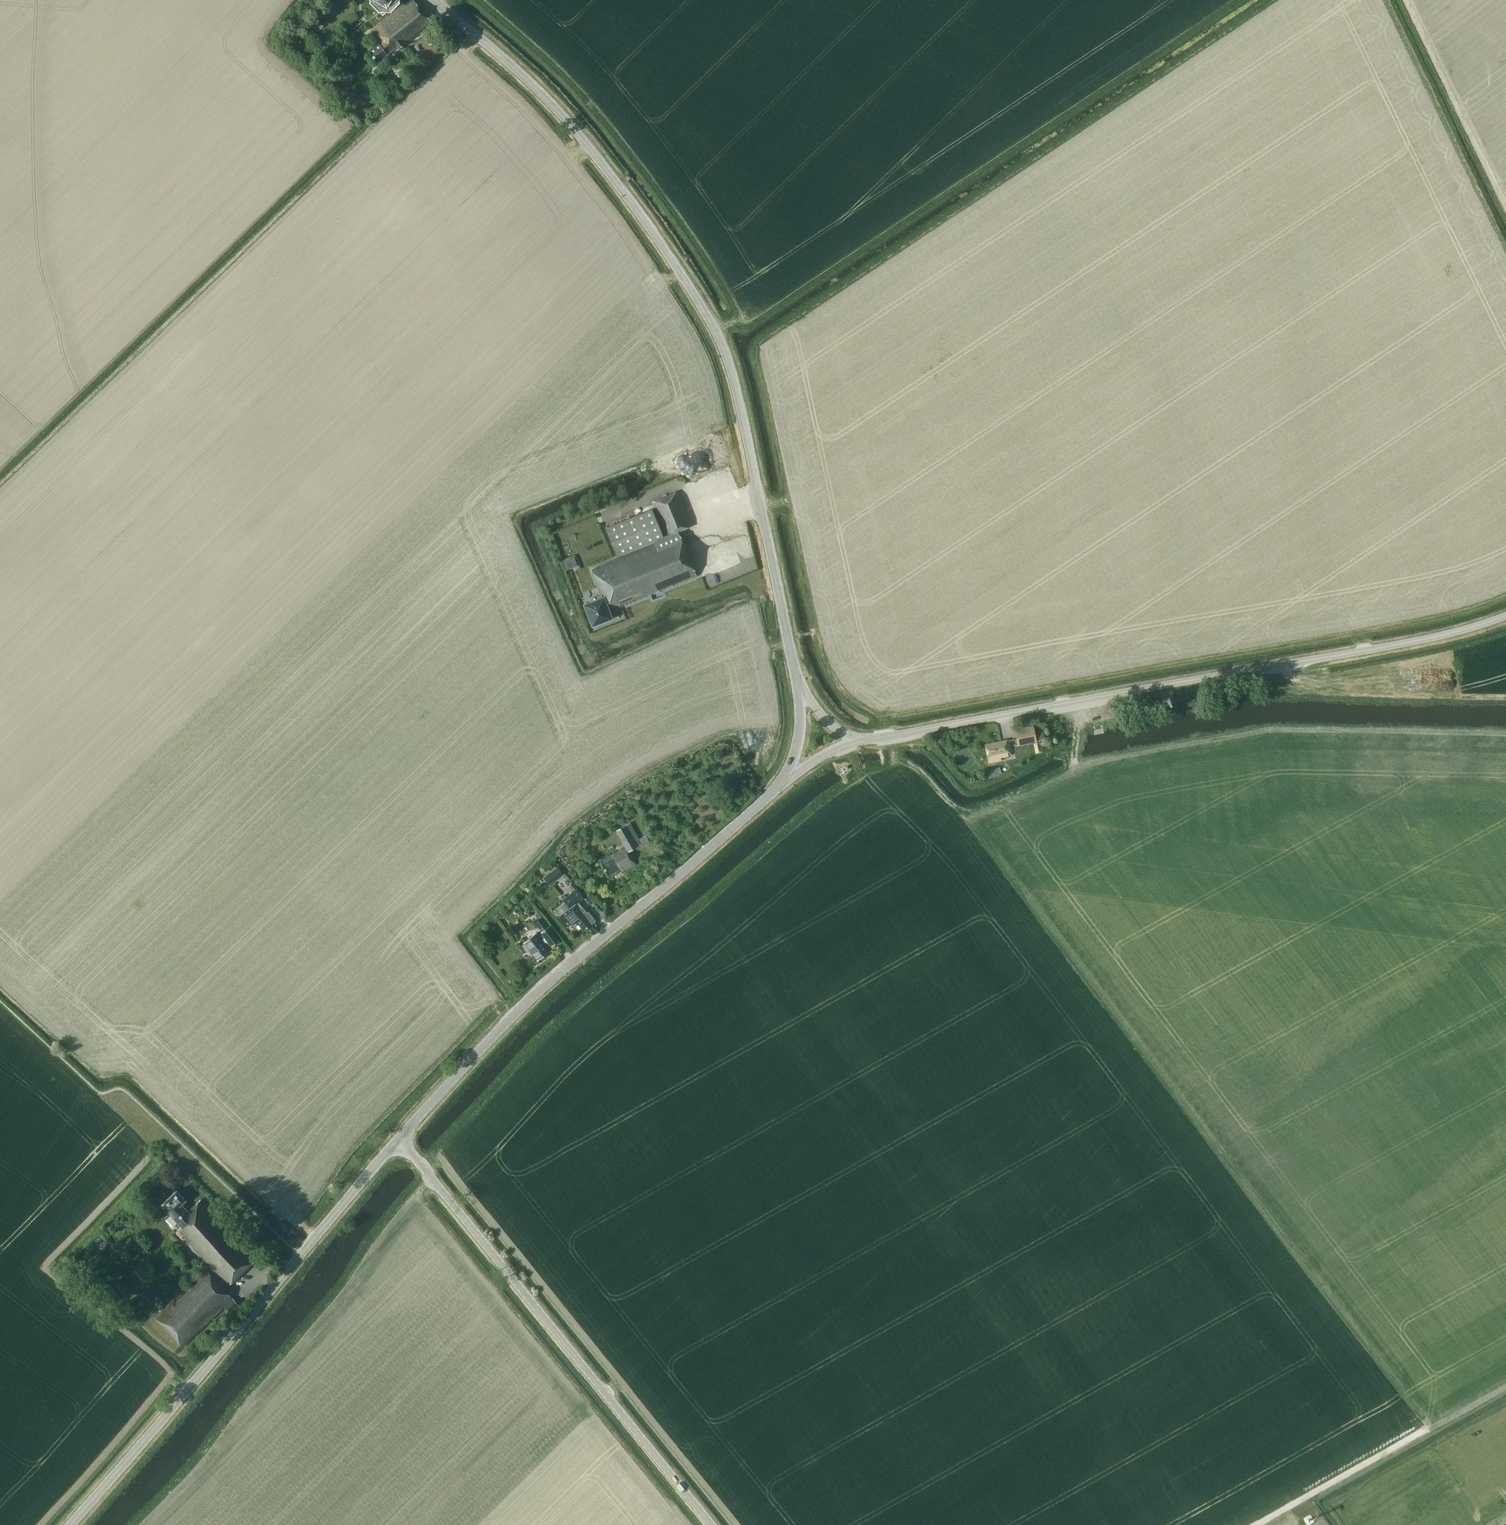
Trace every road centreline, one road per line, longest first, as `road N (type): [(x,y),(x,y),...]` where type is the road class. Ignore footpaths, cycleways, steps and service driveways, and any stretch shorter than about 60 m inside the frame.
road 1 (tertiary): [(798,682),(715,330),(577,134),(434,0)]
road 2 (tertiary): [(865,742),(1434,640),(1505,617)]
road 3 (tertiary): [(69,1524),(397,1141)]
road 4 (tertiary): [(397,1141),(517,1008),(765,801)]
road 5 (tertiary): [(709,1524),(397,1141)]
road 6 (tertiary): [(765,801),(792,760),(798,682)]

